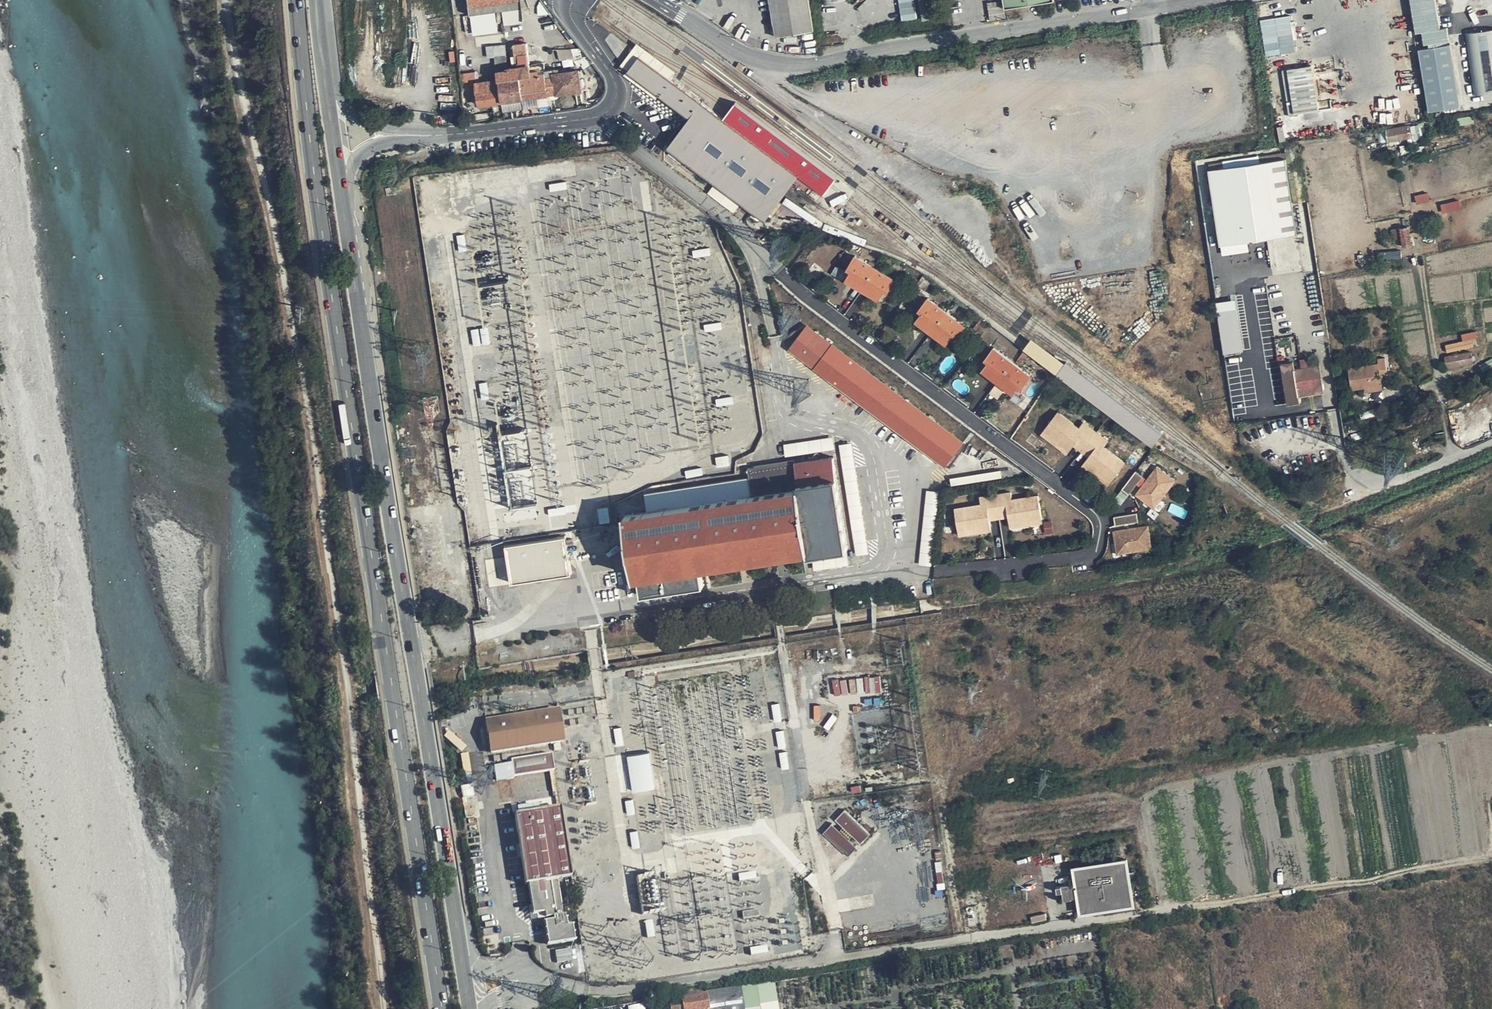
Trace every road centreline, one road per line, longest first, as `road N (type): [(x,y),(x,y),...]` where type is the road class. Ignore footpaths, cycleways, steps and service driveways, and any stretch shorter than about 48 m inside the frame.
road 1 (primary): [(297,0),(324,240),(442,1008)]
road 2 (track): [(227,0),(310,418),(347,679)]
road 3 (residential): [(758,250),(830,318),(1103,521),(1090,556),(937,574)]
road 4 (tertiary): [(654,0),(744,56),(798,67),(1216,0)]
road 5 (primary): [(409,621),(344,212)]
road 6 (track): [(1105,921),(1370,882),(1491,854)]
road 7 (track): [(384,1008),(347,679)]
road 8 (primary): [(459,938),(409,621)]
road 9 (unclassified): [(835,962),(608,994),(528,981)]
road 10 (unclassified): [(1105,921),(835,962)]
road 11 (track): [(1454,456),(1417,243)]
road 12 (residential): [(599,116),(758,250)]
road 13 (tertiary): [(420,137),(599,116)]
road 14 (tertiary): [(599,116),(613,106),(616,84),(571,16),(573,0)]
road 15 (primary): [(344,212),(327,92)]
road 16 (tertiary): [(344,212),(356,161),(420,137)]

